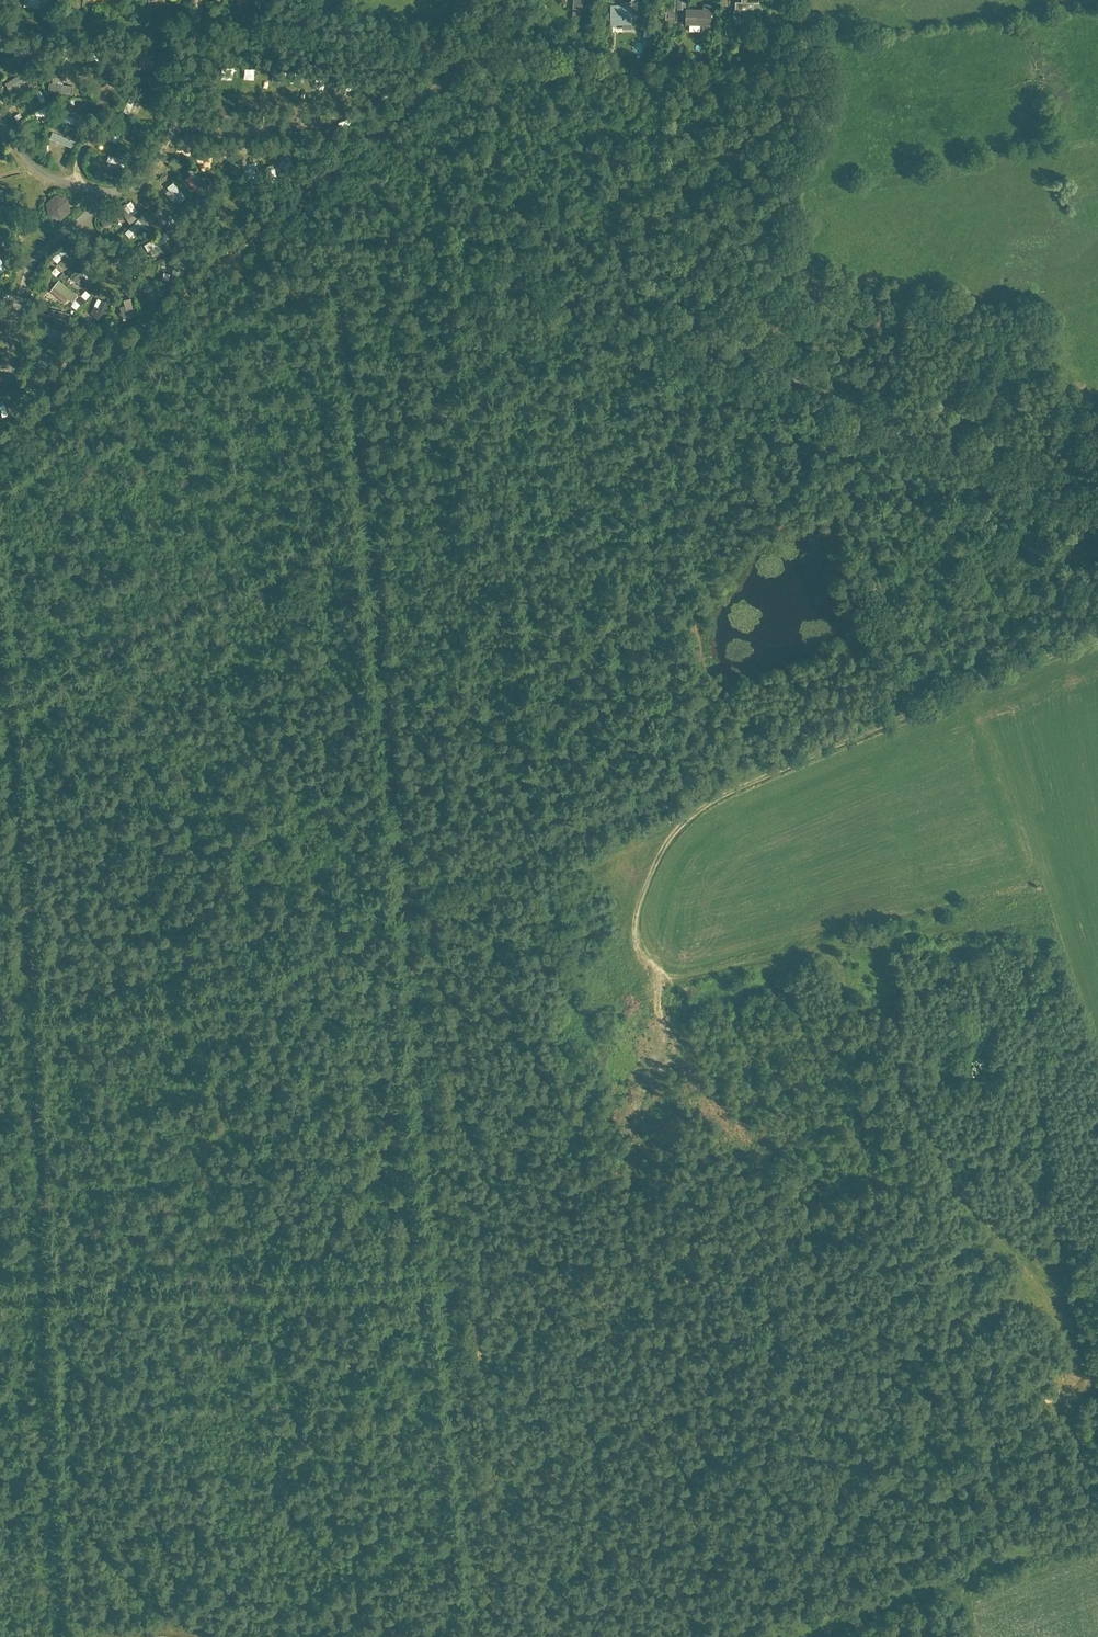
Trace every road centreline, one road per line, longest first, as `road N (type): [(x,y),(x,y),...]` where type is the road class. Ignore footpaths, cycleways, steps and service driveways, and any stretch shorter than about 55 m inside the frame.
road 1 (track): [(1097,638),(699,809),(668,840),(634,939),(645,961),(671,979),(763,968),(839,996),(892,1050),(970,1205),(1043,1293),(1074,1351)]
road 2 (track): [(270,227),(0,447)]

